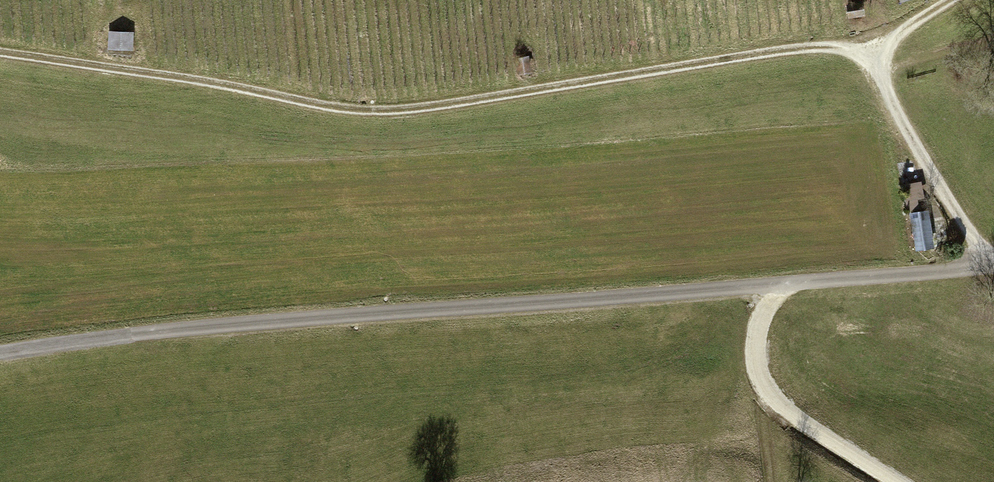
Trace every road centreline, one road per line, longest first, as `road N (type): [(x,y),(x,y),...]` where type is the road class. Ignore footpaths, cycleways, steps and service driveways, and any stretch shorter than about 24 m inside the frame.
road 1 (track): [(879,57),(808,48),(381,111),(0,53)]
road 2 (track): [(0,352),(221,326),(776,284)]
road 3 (track): [(951,0),(879,57),(896,111),(989,268)]
road 4 (track): [(897,481),(786,409),(761,380),(757,337),(776,284)]
road 5 (track): [(776,284),(993,268)]

